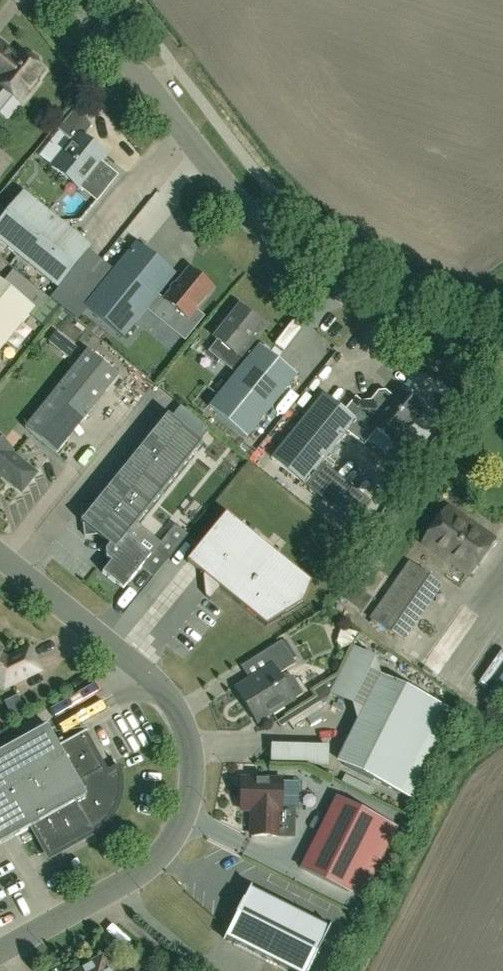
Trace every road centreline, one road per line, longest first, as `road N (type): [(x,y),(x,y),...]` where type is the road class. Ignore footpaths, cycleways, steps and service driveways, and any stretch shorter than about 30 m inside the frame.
road 1 (unclassified): [(0,951),(153,862),(181,826),(193,762),(165,692),(0,556)]
road 2 (tertiary): [(502,350),(376,307),(265,231),(79,0)]

